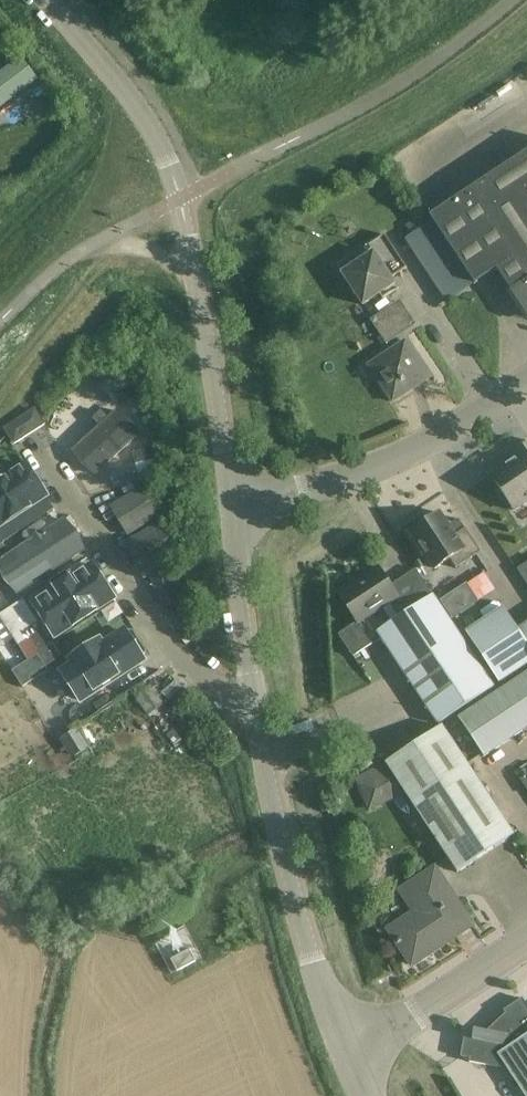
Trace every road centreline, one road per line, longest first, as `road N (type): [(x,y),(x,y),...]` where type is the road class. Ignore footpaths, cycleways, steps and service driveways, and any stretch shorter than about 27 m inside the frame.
road 1 (unclassified): [(232,516),(181,198),(158,139),(119,78),(49,0)]
road 2 (unclassified): [(348,1056),(313,974),(254,701)]
road 3 (unclassified): [(38,444),(179,656),(220,691),(254,701)]
road 4 (unclassified): [(526,379),(426,448),(232,516)]
road 5 (unclassified): [(348,1056),(526,937)]
road 6 (unclassified): [(254,701),(232,516)]

